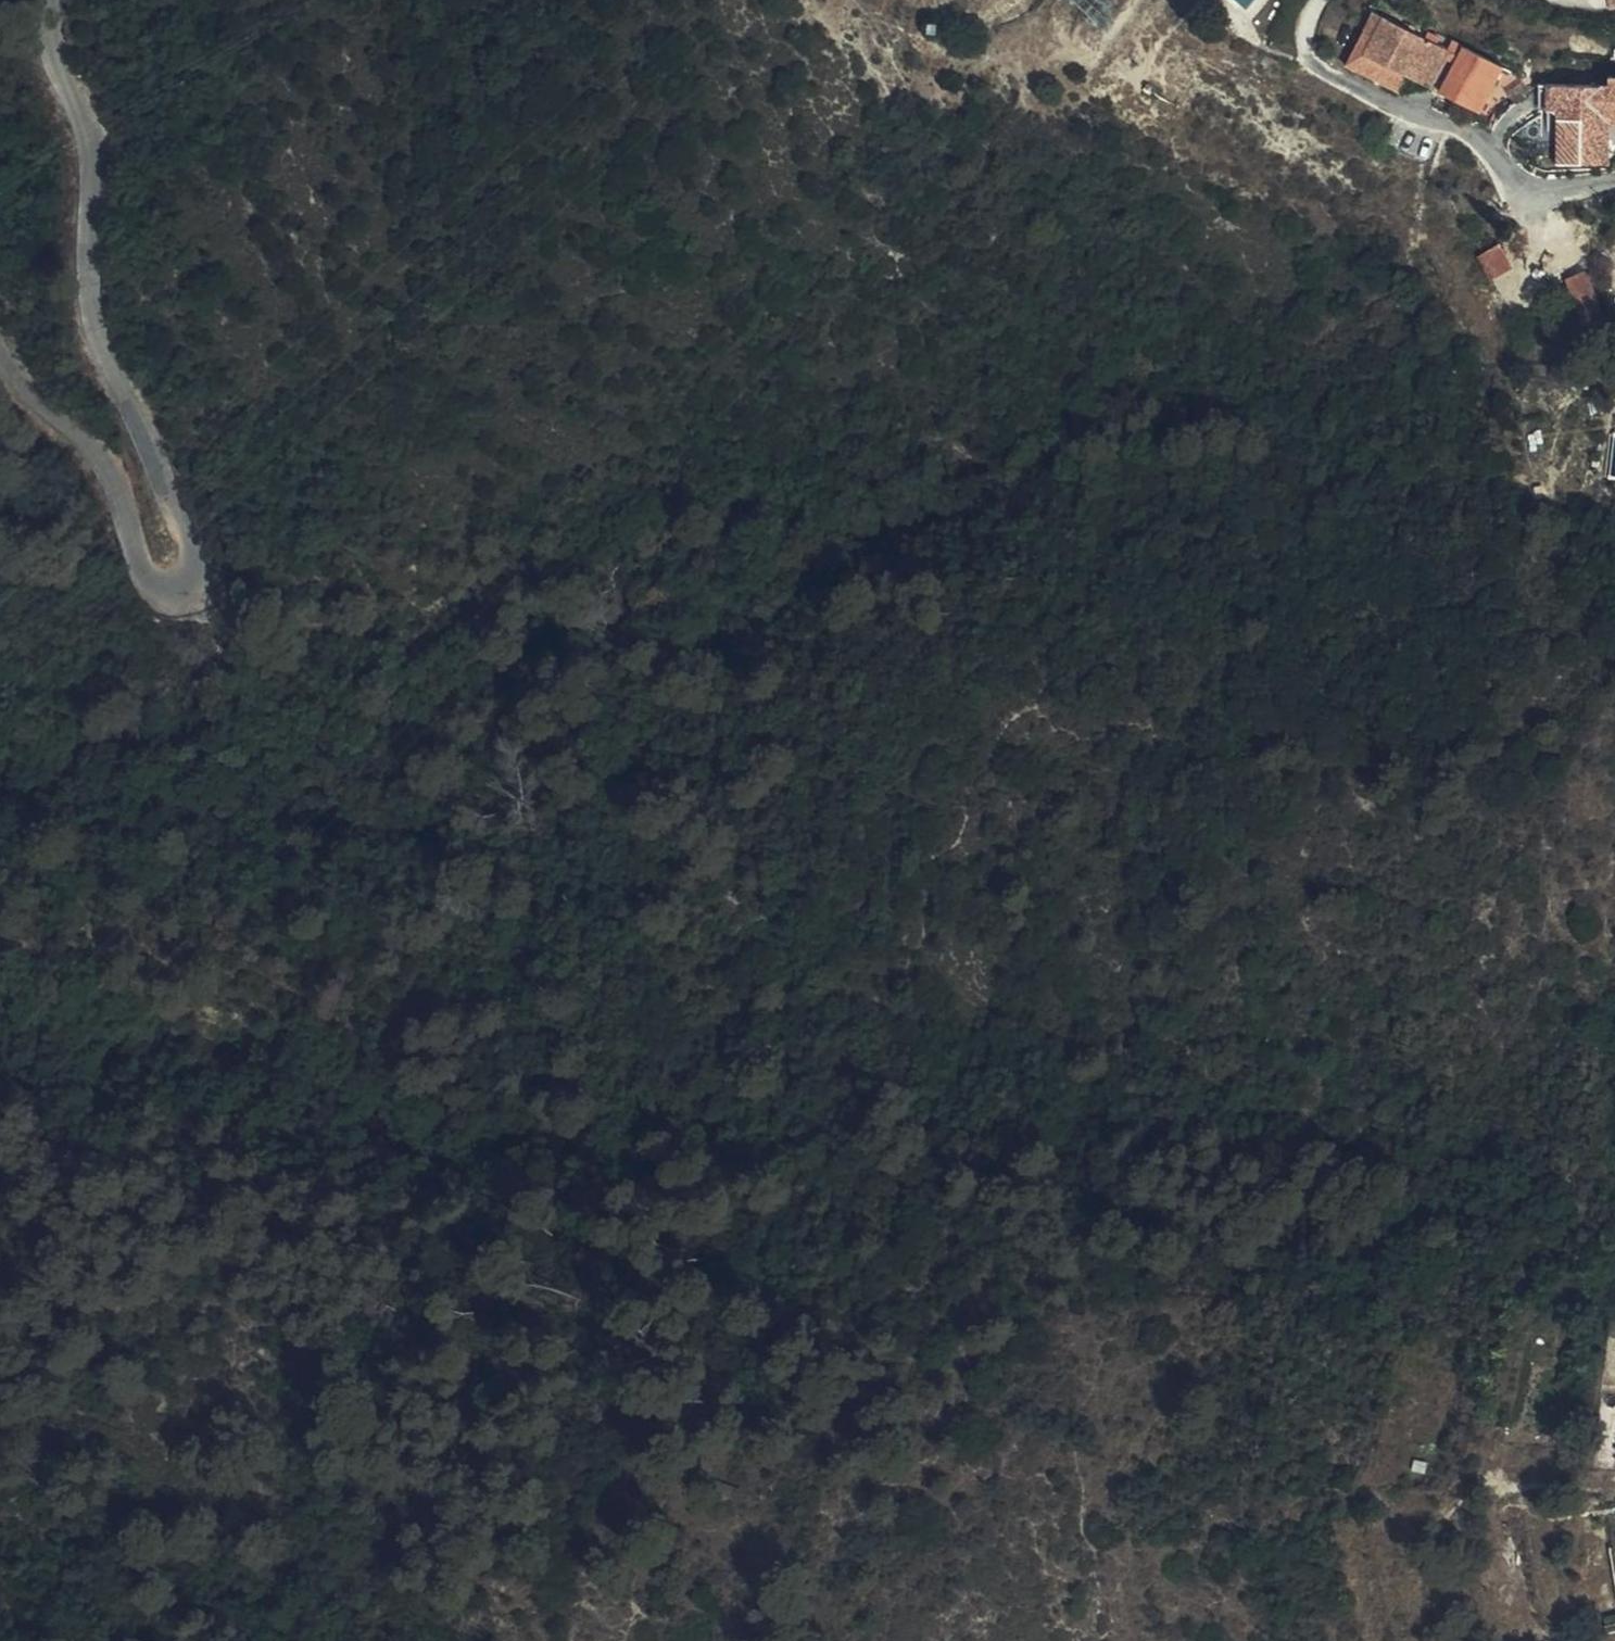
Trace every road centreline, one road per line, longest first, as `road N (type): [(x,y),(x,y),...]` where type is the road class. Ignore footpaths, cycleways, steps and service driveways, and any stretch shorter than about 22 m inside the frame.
road 1 (unclassified): [(0,345),(20,378),(95,442),(117,474),(151,575),(182,590),(197,581),(202,565),(178,490),(99,323),(91,133),(54,38),(53,0)]
road 2 (unclassified): [(1614,178),(1520,186),(1461,129),(1307,67)]

